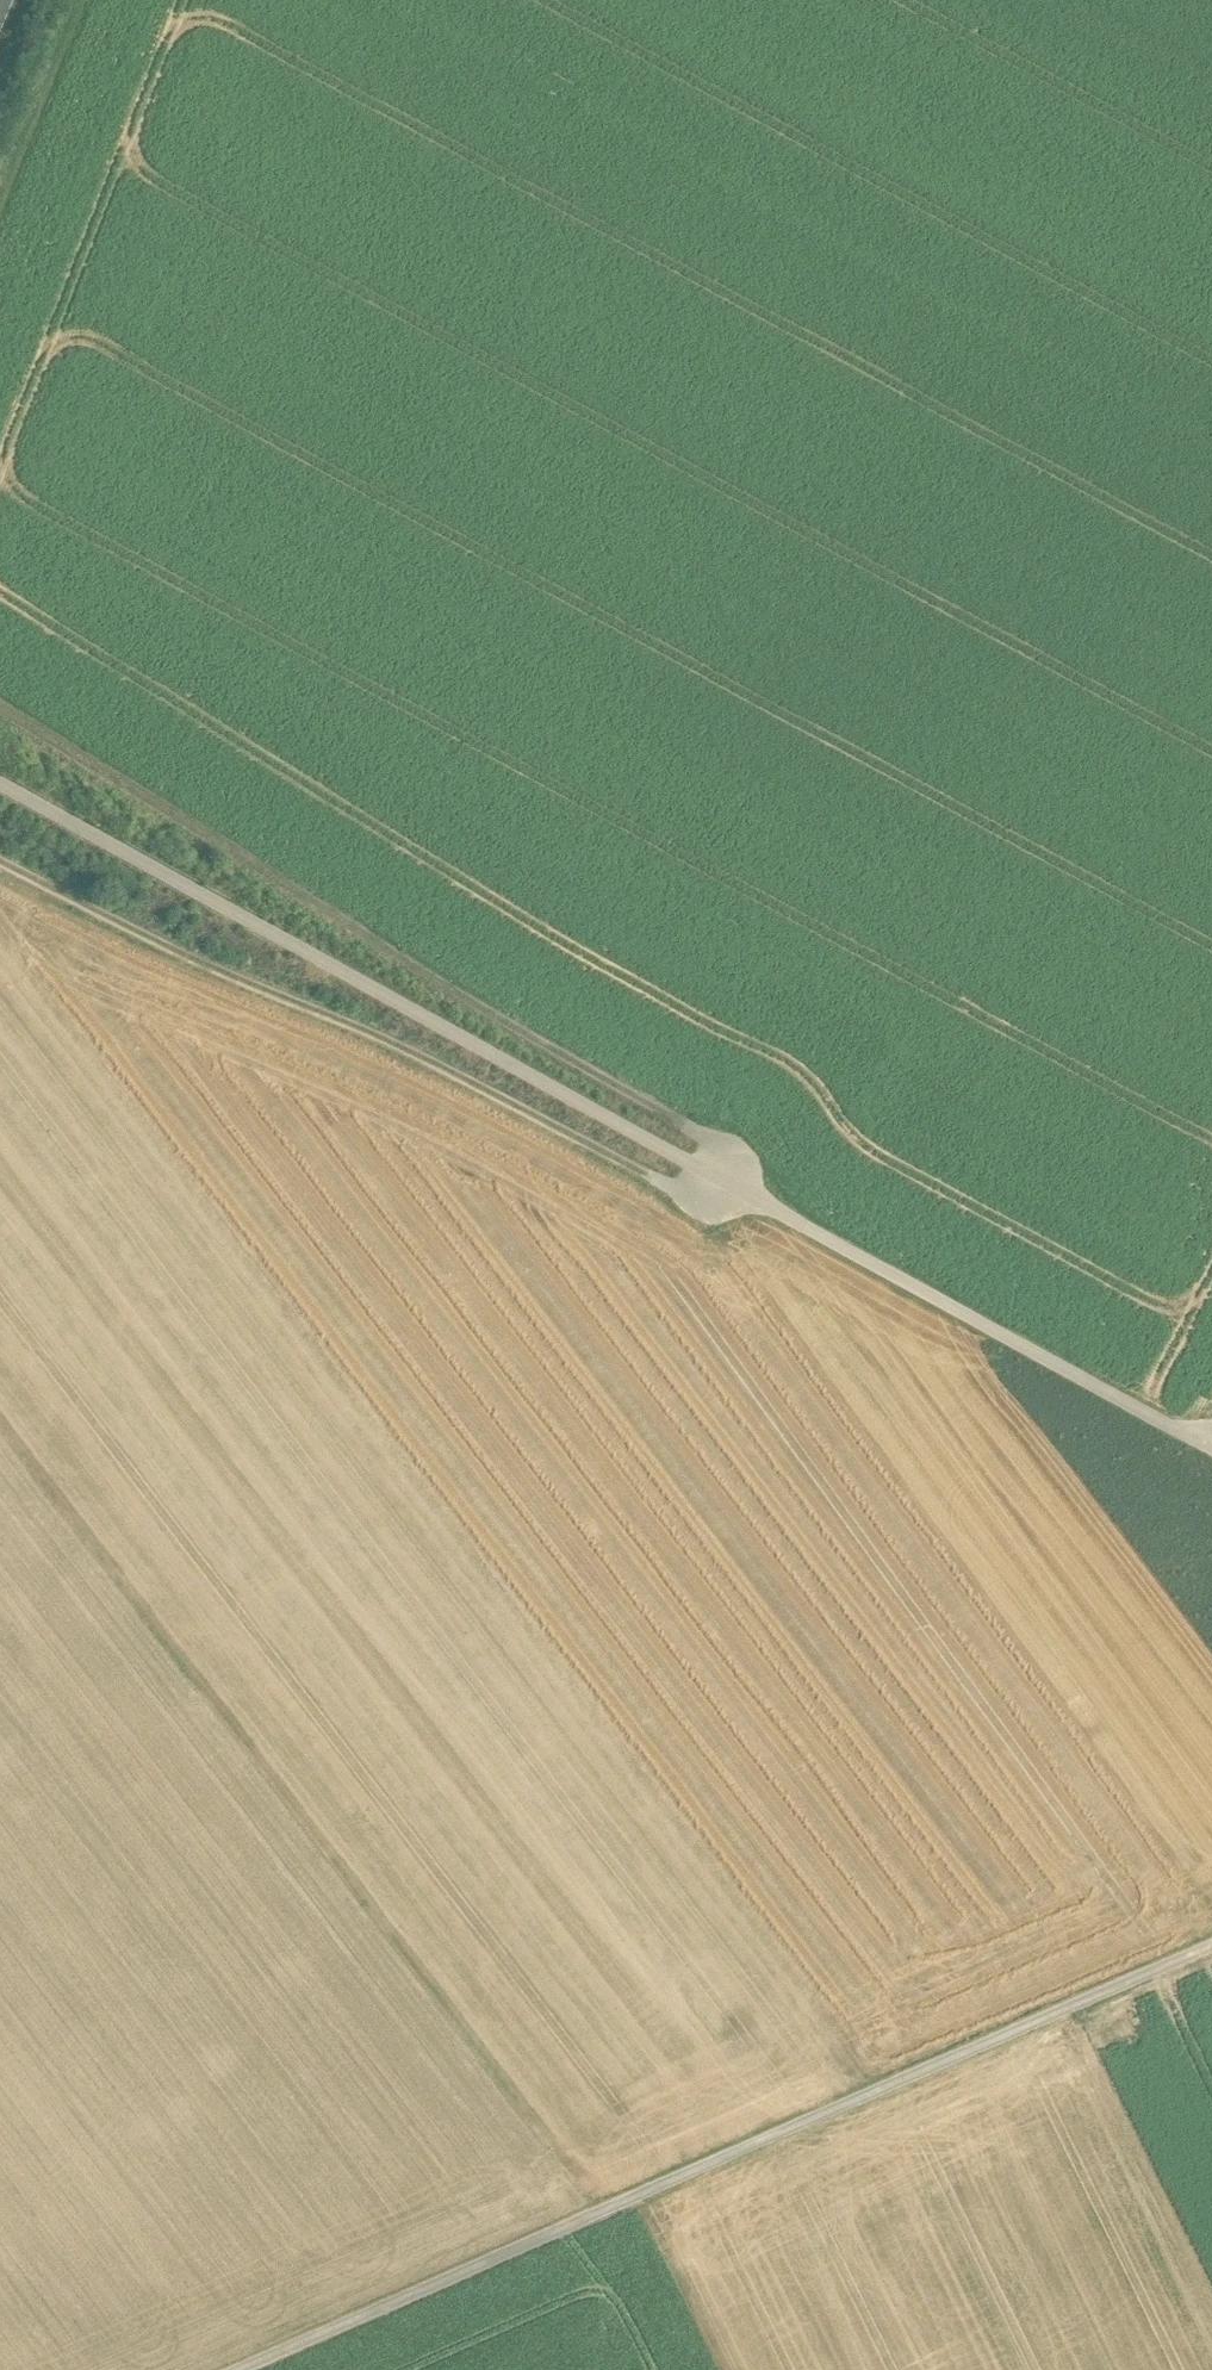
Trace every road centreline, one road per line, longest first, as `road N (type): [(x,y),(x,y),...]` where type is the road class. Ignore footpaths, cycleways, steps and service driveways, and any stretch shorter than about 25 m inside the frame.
road 1 (track): [(0,872),(410,1061),(725,1221),(750,1201),(732,1162),(0,714)]
road 2 (track): [(1211,1454),(0,791)]
road 3 (track): [(1211,1946),(237,2369)]
road 4 (track): [(0,251),(115,0)]

